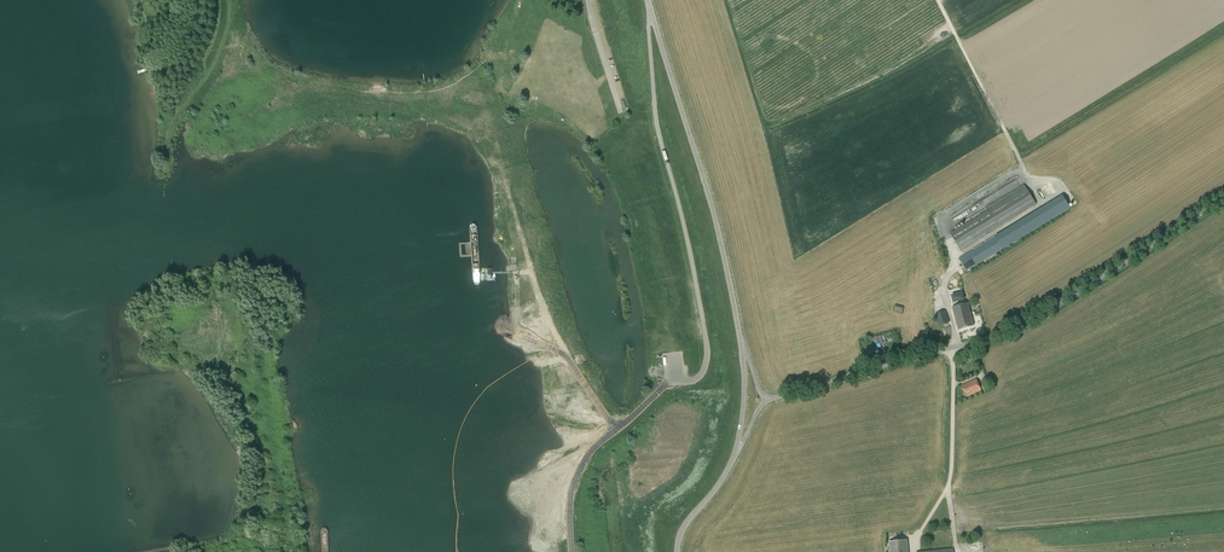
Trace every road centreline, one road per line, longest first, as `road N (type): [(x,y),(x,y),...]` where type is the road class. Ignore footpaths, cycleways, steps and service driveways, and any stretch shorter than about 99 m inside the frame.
road 1 (unclassified): [(764,399),(1007,330),(1223,198)]
road 2 (track): [(657,392),(699,377),(707,352),(654,107),(649,8)]
road 3 (unclassified): [(742,348),(717,230),(646,0)]
road 4 (track): [(1021,164),(937,0)]
road 5 (unclassified): [(736,448),(681,531),(676,551)]

